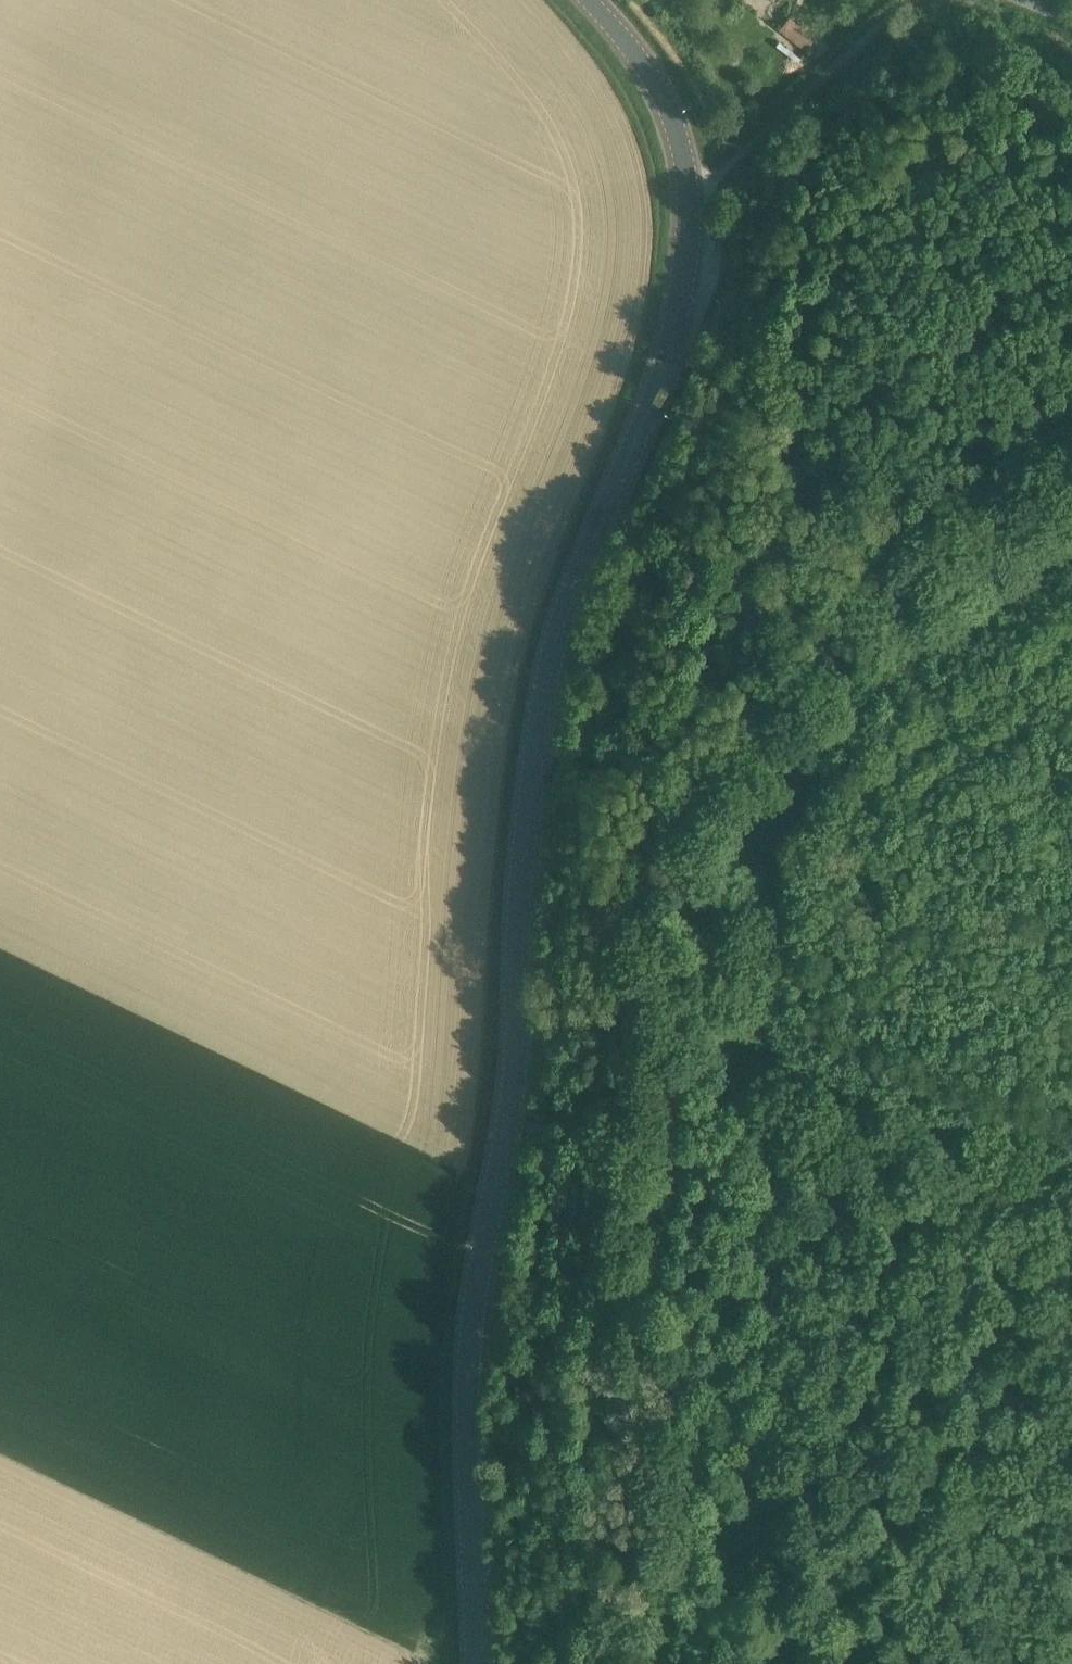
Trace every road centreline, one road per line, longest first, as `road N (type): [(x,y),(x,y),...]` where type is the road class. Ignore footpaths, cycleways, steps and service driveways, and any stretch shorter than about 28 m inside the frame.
road 1 (secondary): [(481,1663),(475,1374),(516,1057),(525,837),(540,716),(586,565),(664,382),(690,211),(682,150),(656,84),(589,0)]
road 2 (track): [(1071,523),(961,629),(835,775),(807,825),(793,1039),(785,1663)]
road 3 (track): [(1071,1149),(793,1039)]

